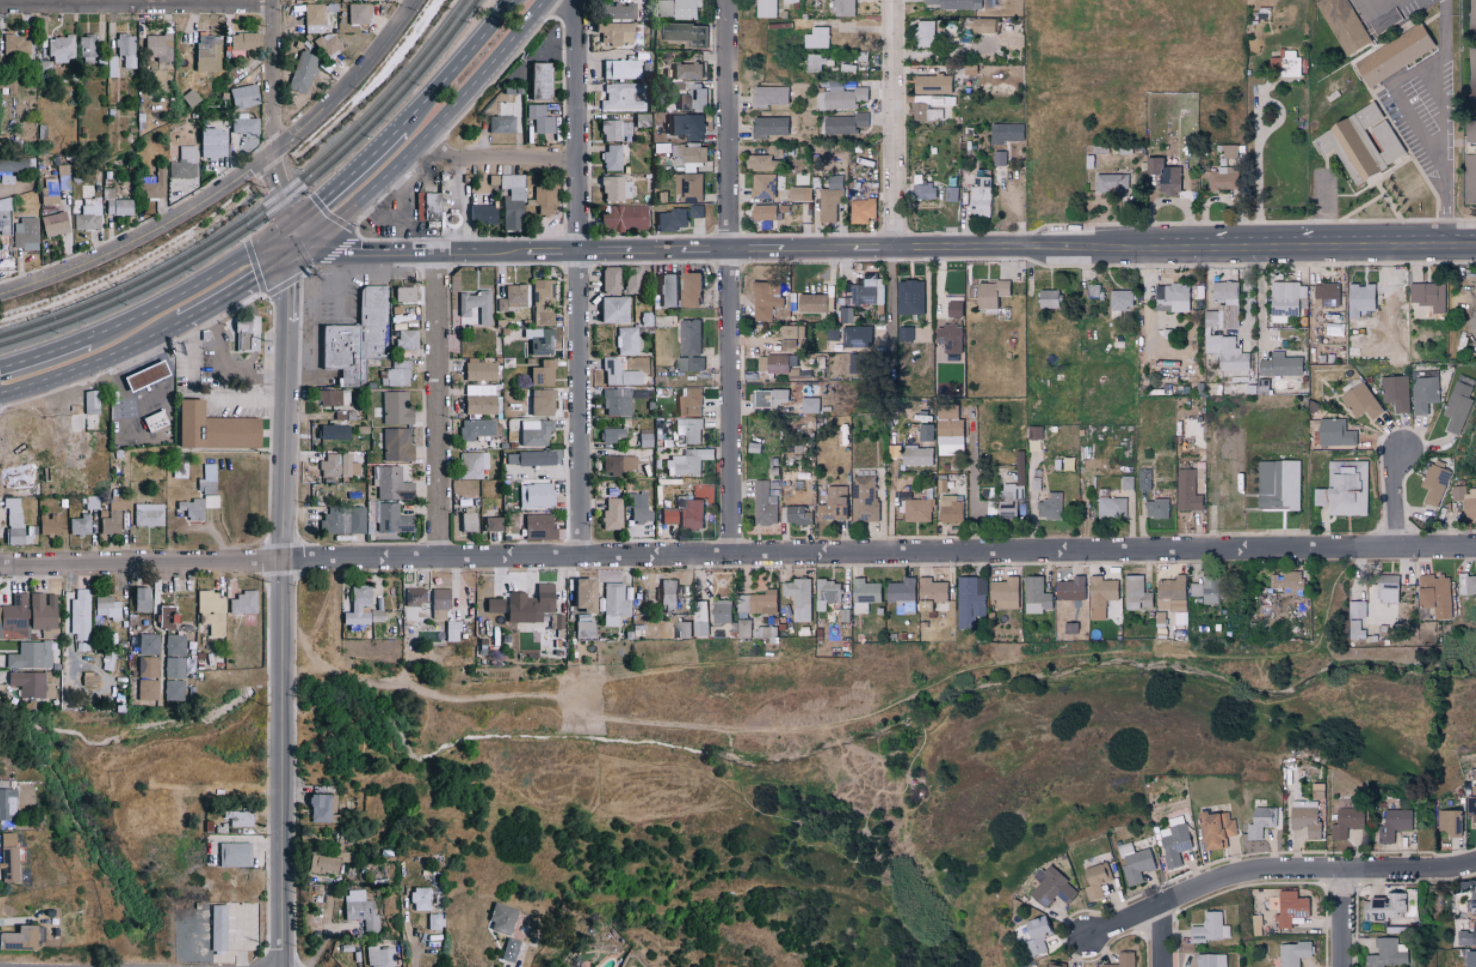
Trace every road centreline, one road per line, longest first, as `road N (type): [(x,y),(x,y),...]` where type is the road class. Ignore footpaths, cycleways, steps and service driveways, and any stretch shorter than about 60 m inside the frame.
road 1 (residential): [(0,566),(1475,548)]
road 2 (residential): [(285,966),(287,294),(303,244)]
road 3 (residential): [(584,559),(576,20),(567,0)]
road 4 (residential): [(732,556),(730,0)]
road 5 (residential): [(1091,941),(1249,877),(1475,865)]
road 6 (secondary): [(303,244),(424,135),(543,0)]
road 7 (secondary): [(894,245),(1220,248)]
road 8 (residential): [(441,560),(438,249)]
road 9 (tertiary): [(0,293),(99,259),(272,154)]
road 10 (residential): [(0,7),(274,8)]
road 11 (residential): [(894,245),(892,0)]
road 12 (secondary): [(292,222),(225,270),(88,338)]
road 13 (secondary): [(303,244),(538,249)]
road 14 (residential): [(272,154),(367,63),(417,0)]
road 15 (secondary): [(0,395),(180,322)]
road 16 (secondary): [(1304,247),(1475,245)]
road 17 (secondary): [(512,0),(401,128)]
road 18 (residential): [(424,135),(459,160),(578,160)]
road 19 (residential): [(272,154),(274,0)]
road 20 (secondary): [(180,322),(303,244)]
road 21 (secondary): [(401,128),(292,222)]

